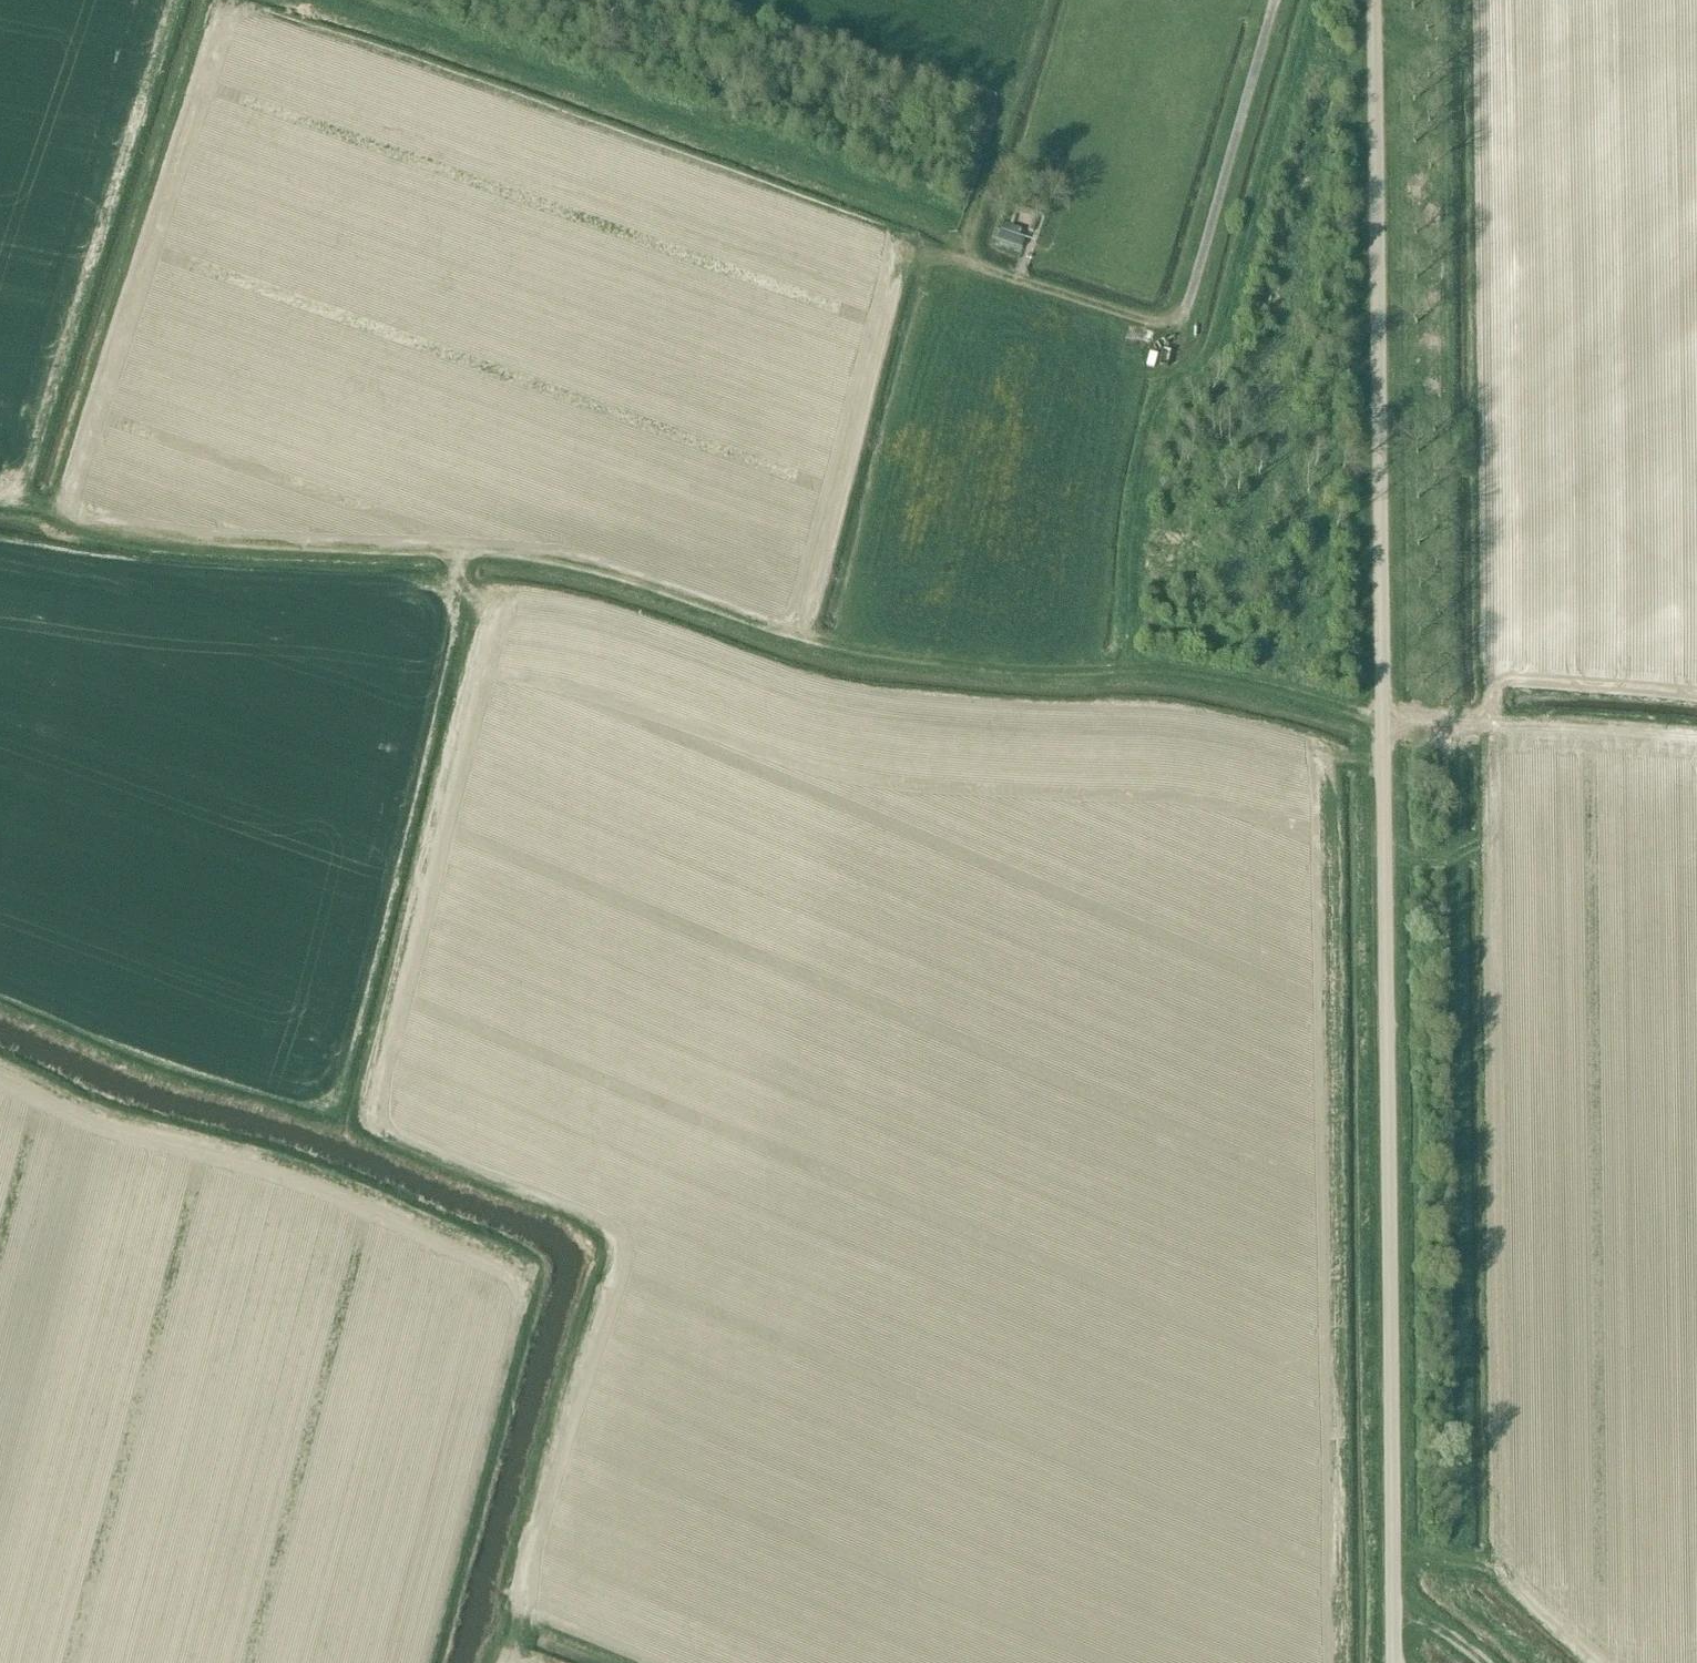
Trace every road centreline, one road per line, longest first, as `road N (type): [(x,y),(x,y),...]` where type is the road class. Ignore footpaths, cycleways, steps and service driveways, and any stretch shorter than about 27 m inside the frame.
road 1 (unclassified): [(1394,1662),(1375,0)]
road 2 (residential): [(964,263),(1164,325),(1187,308),(1274,0)]

